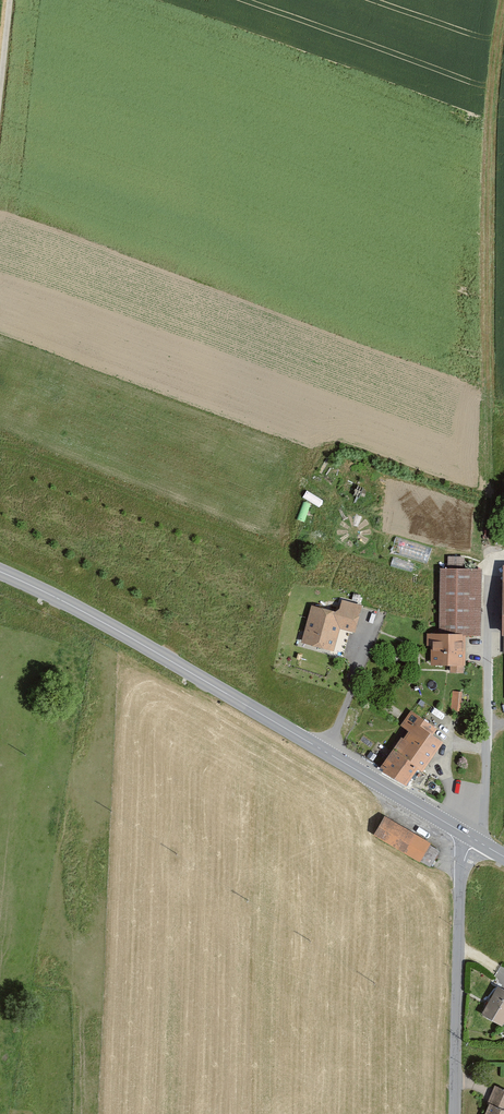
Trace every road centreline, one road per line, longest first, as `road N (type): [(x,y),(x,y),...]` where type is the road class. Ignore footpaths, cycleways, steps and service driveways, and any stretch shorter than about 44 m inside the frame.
road 1 (tertiary): [(0,572),(126,634),(474,839)]
road 2 (track): [(490,579),(479,533),(491,127),(503,42)]
road 3 (residential): [(474,839),(461,883),(452,1113)]

